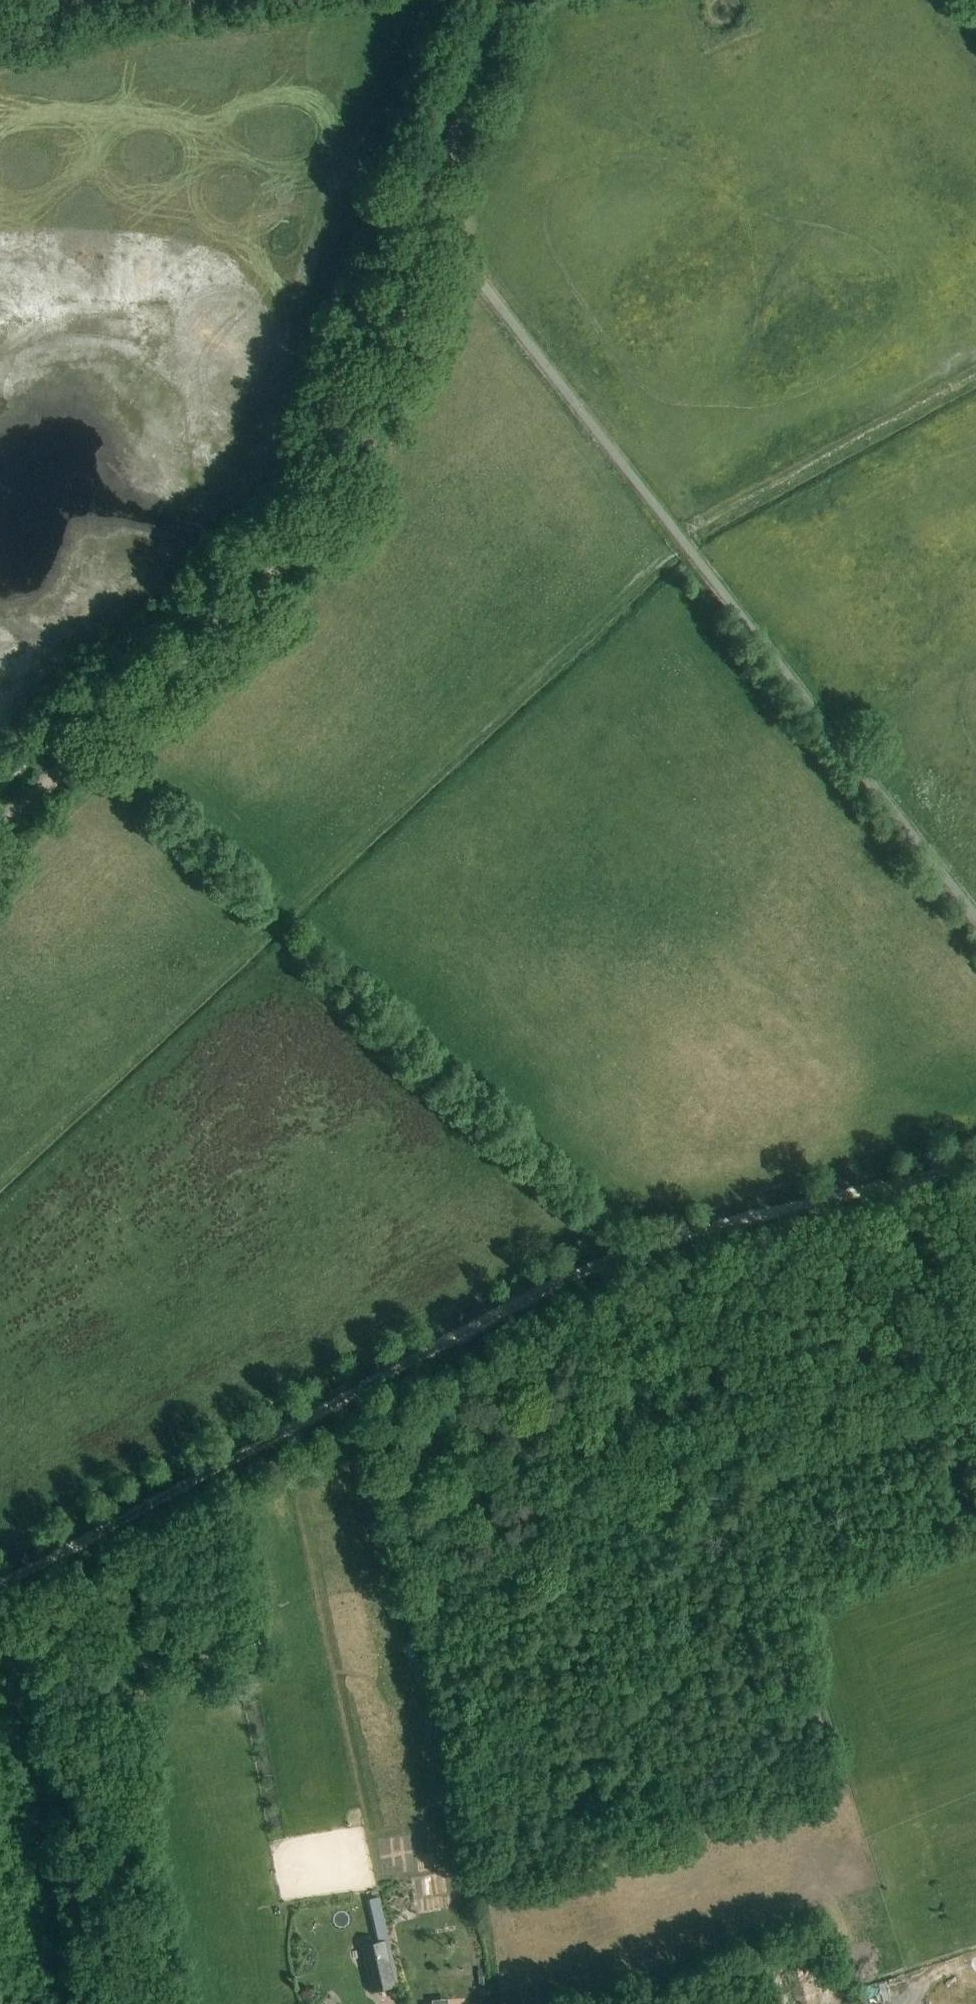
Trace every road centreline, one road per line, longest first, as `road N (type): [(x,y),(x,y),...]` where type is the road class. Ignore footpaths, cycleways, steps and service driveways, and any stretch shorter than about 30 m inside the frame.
road 1 (track): [(0,1582),(636,1251),(975,1165)]
road 2 (track): [(0,825),(306,537),(347,452),(428,216)]
road 3 (track): [(428,216),(503,0)]

